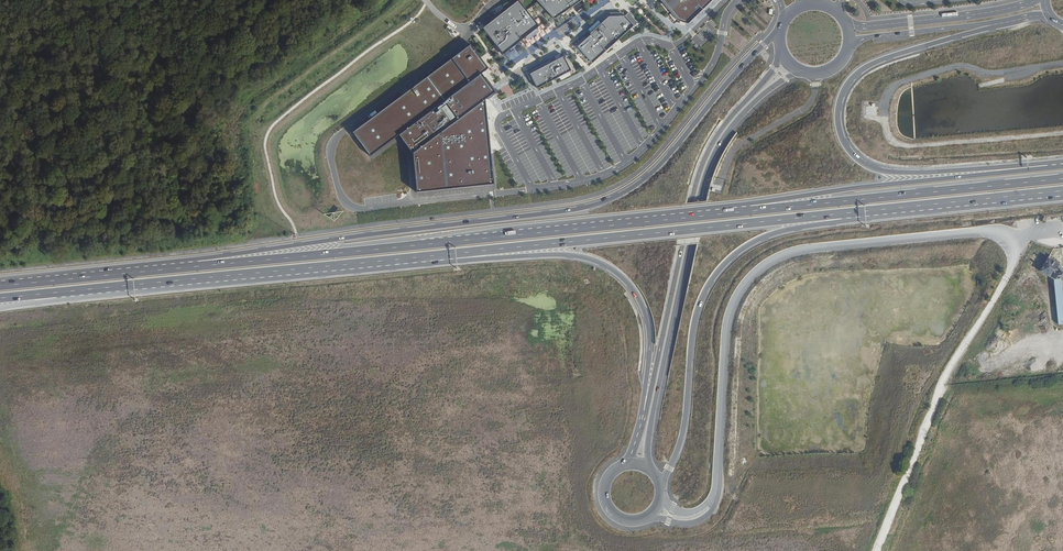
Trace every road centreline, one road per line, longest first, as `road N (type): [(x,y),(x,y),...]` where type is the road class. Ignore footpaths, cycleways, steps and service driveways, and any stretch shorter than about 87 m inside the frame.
road 1 (trunk): [(779,30),(649,176),(597,204),(101,275)]
road 2 (trunk): [(750,209),(101,275)]
road 3 (unclassified): [(716,493),(727,329),(759,270),(807,248),(983,231),(1009,236)]
road 4 (trunk): [(1050,167),(891,172),(859,160),(840,134),(840,99),(866,67),(1004,22)]
road 5 (unclassified): [(649,468),(652,416),(707,169),(742,114),(799,71)]
road 6 (trunk): [(447,257),(846,215)]
road 7 (unclassified): [(781,52),(700,168),(644,412)]
road 8 (trunk): [(660,483),(683,433),(694,324),(713,278),(760,239),(846,215)]
road 9 (trunk): [(447,257),(568,254),(620,275),(648,326),(644,412)]
road 10 (track): [(878,550),(948,371),(1014,262)]
road 11 (trunk): [(1062,178),(750,209)]
road 12 (trunk): [(1050,167),(831,191),(750,209)]
road 13 (trunk): [(164,284),(447,257)]
road 14 (trunk): [(846,215),(1062,190)]
road 15 (unclassified): [(1036,0),(848,25)]
road 16 (unclassified): [(0,308),(164,284)]
road 17 (trunk): [(0,298),(164,284)]
road 18 (unclassified): [(849,48),(869,37),(1004,22)]

